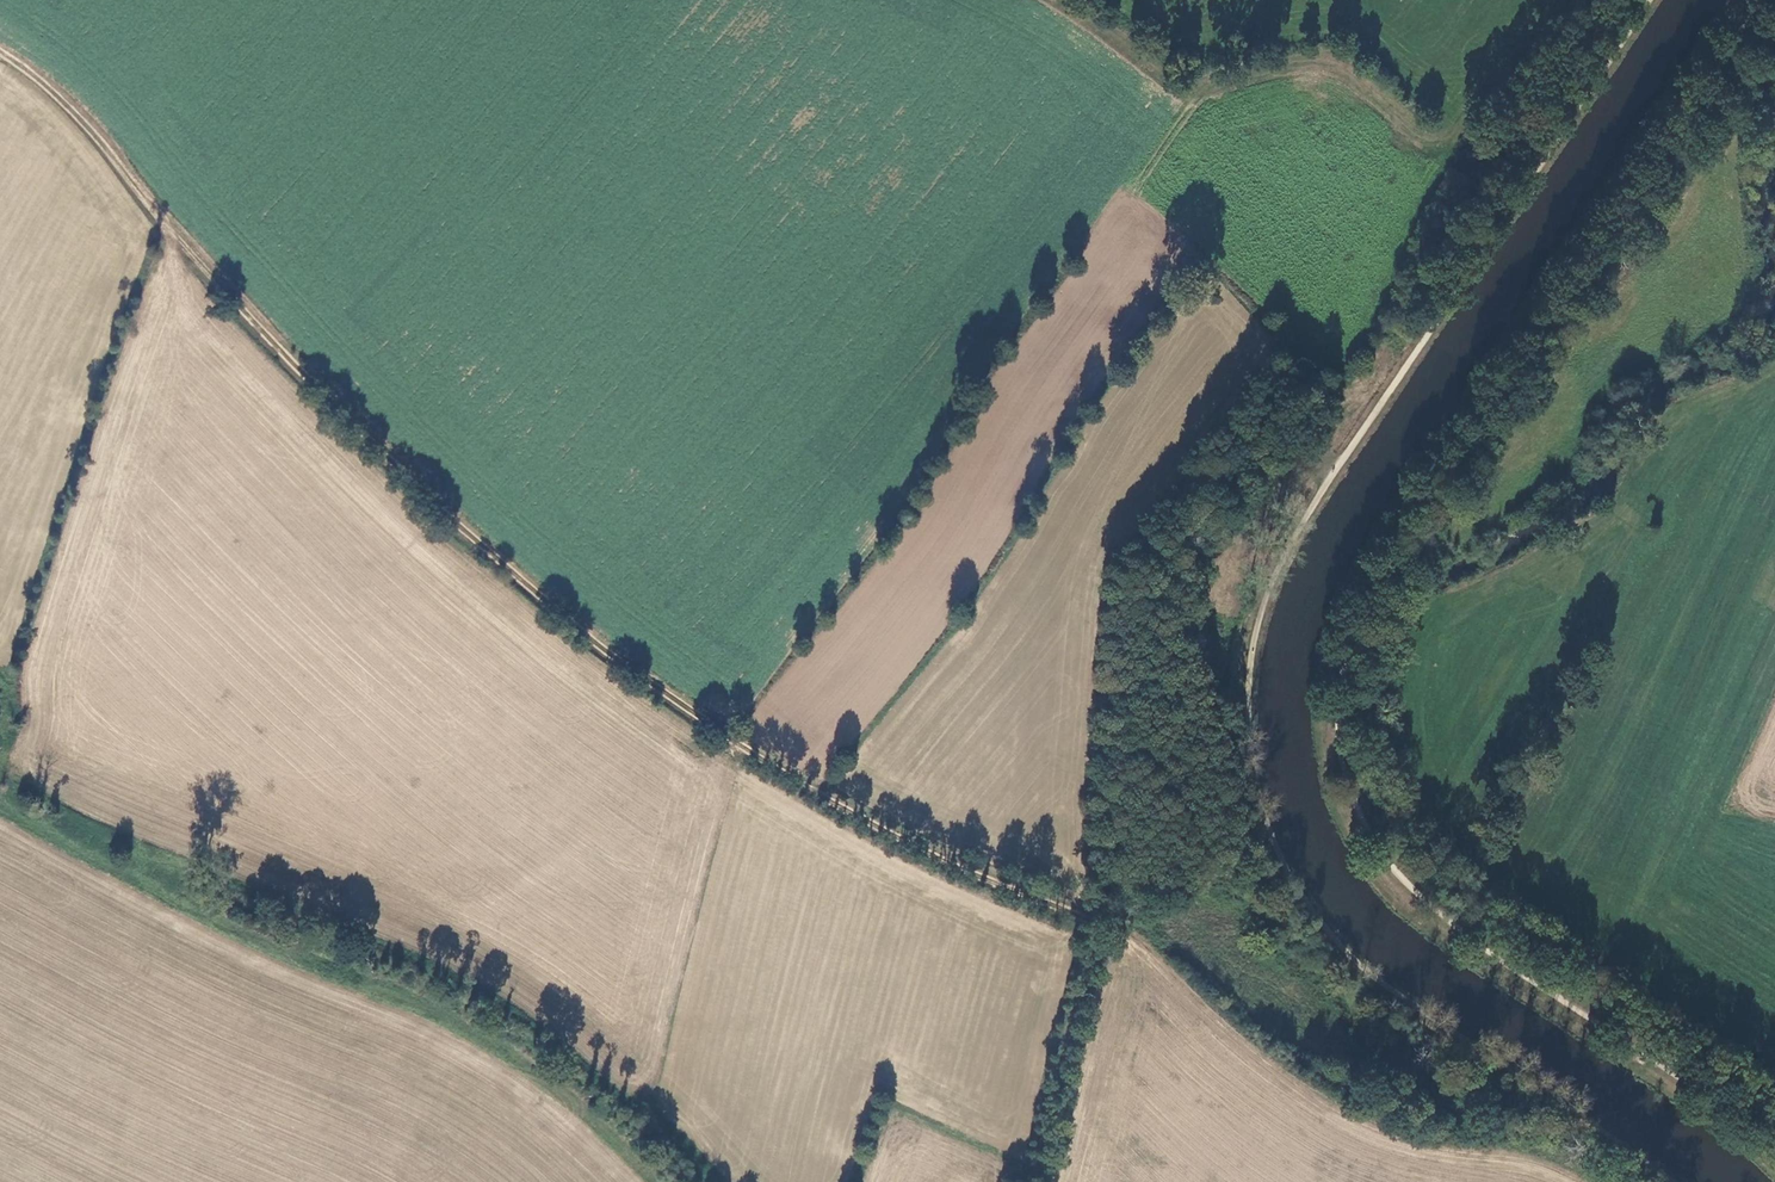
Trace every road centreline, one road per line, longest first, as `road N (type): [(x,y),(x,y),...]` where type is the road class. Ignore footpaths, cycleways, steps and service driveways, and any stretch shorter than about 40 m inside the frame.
road 1 (track): [(0,59),(105,148),(112,175),(357,440),(630,680),(817,818),(1074,920)]
road 2 (track): [(0,808),(202,915),(416,1001),(564,1082),(670,1181)]
road 3 (track): [(1074,920),(1098,946),(1049,1119)]

